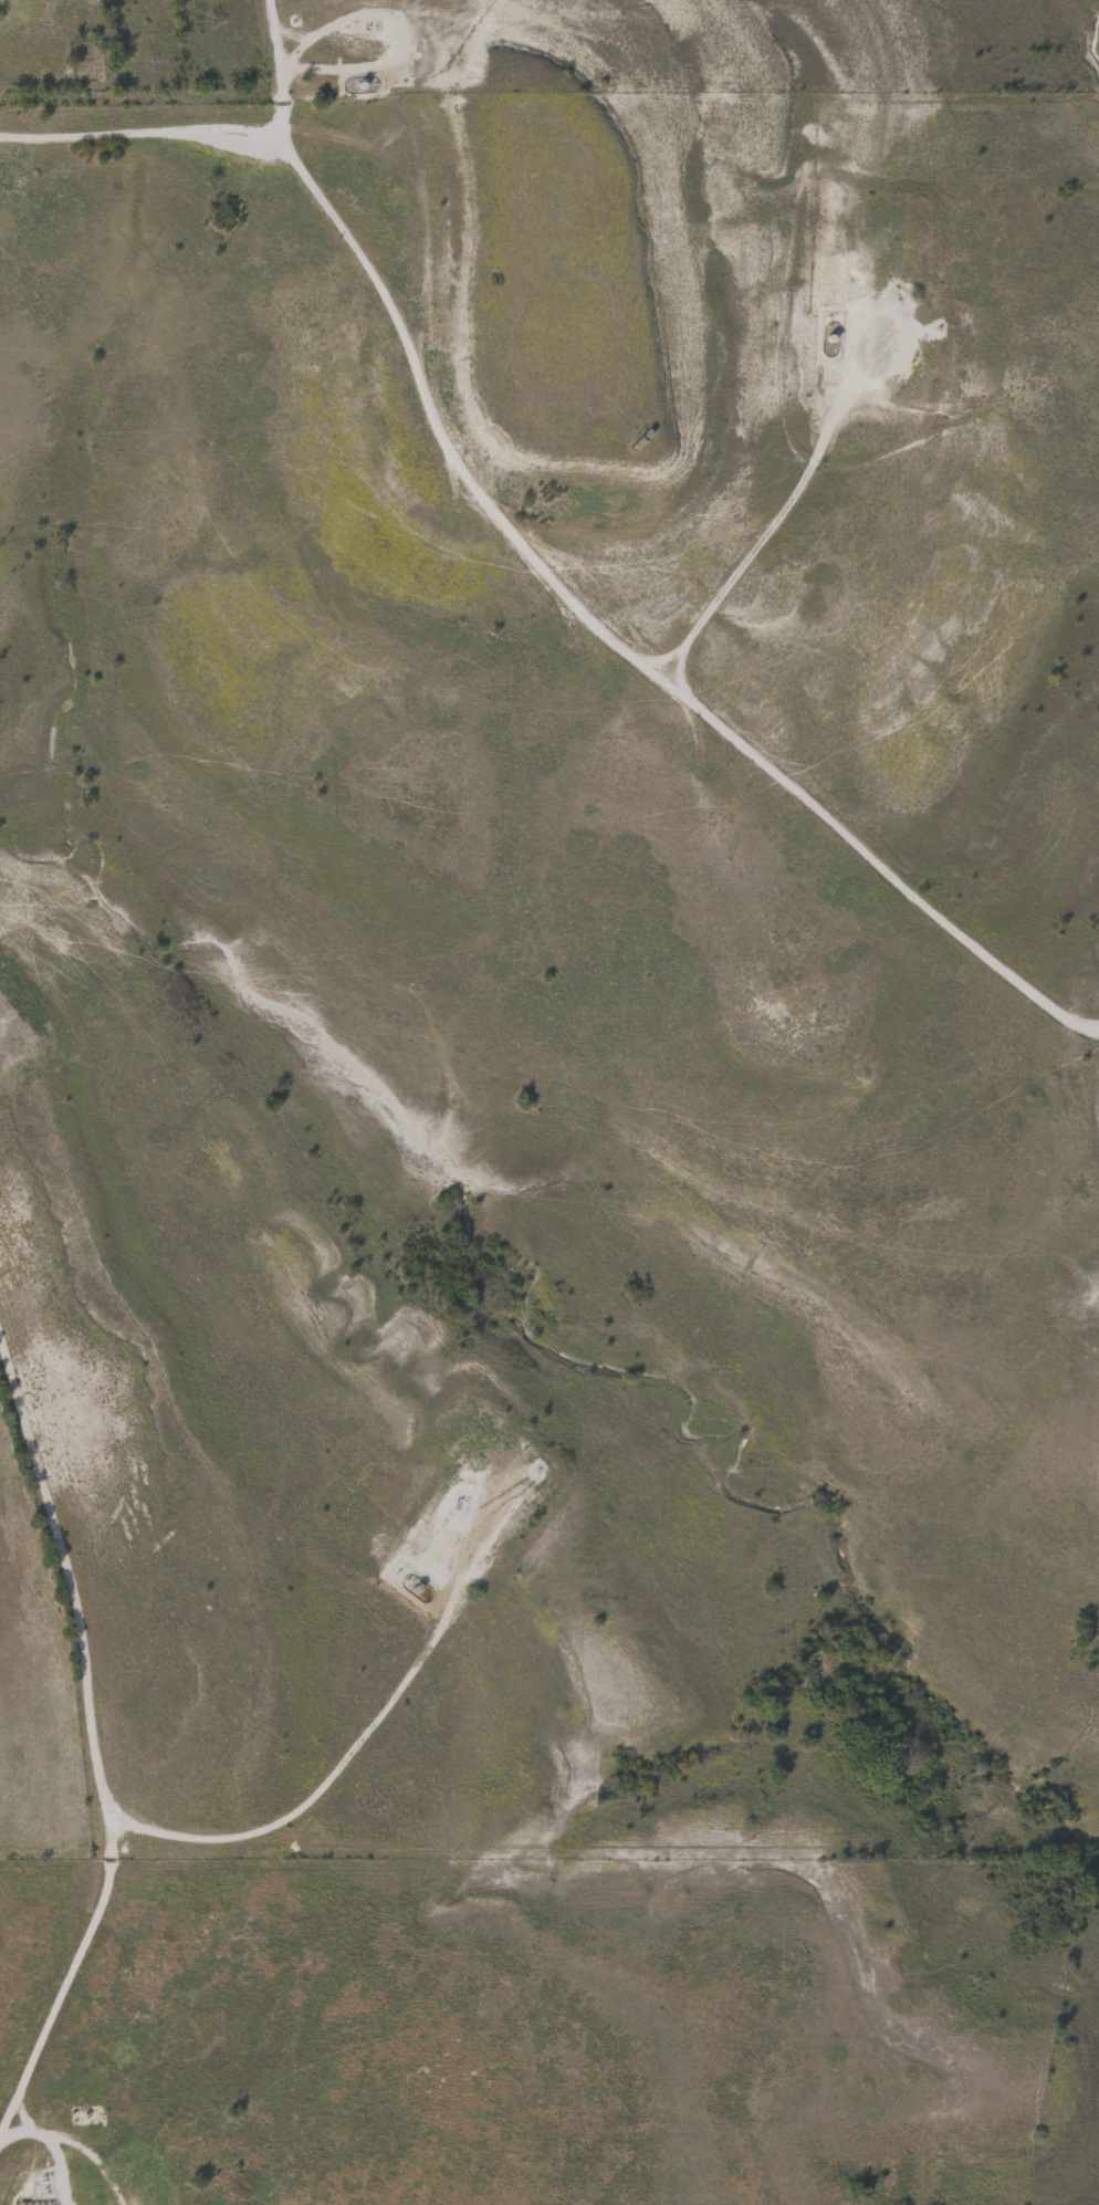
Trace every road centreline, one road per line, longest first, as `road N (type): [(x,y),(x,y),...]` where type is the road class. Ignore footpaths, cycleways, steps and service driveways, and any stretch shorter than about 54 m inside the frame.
road 1 (residential): [(0,2127),(111,1873),(75,1607),(0,1344)]
road 2 (residential): [(0,138),(219,128),(278,134)]

